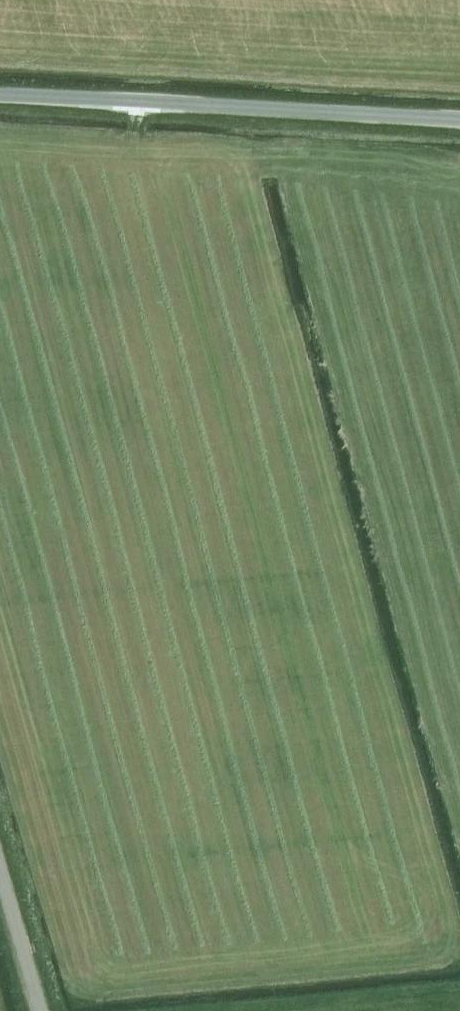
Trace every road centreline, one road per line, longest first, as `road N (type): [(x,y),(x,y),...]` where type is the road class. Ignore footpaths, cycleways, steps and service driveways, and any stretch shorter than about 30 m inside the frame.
road 1 (unclassified): [(459,116),(0,95)]
road 2 (unclassified): [(39,1010),(0,881)]

